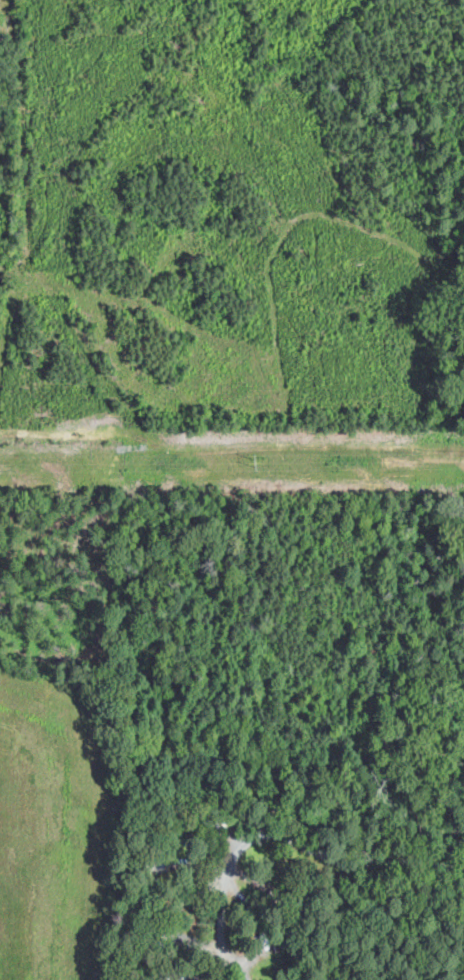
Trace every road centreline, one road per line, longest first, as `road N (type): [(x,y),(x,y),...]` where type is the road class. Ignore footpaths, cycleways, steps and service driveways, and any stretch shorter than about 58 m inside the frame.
road 1 (residential): [(463,876),(397,863),(371,874),(258,837),(235,874),(222,932),(232,962),(262,956)]

